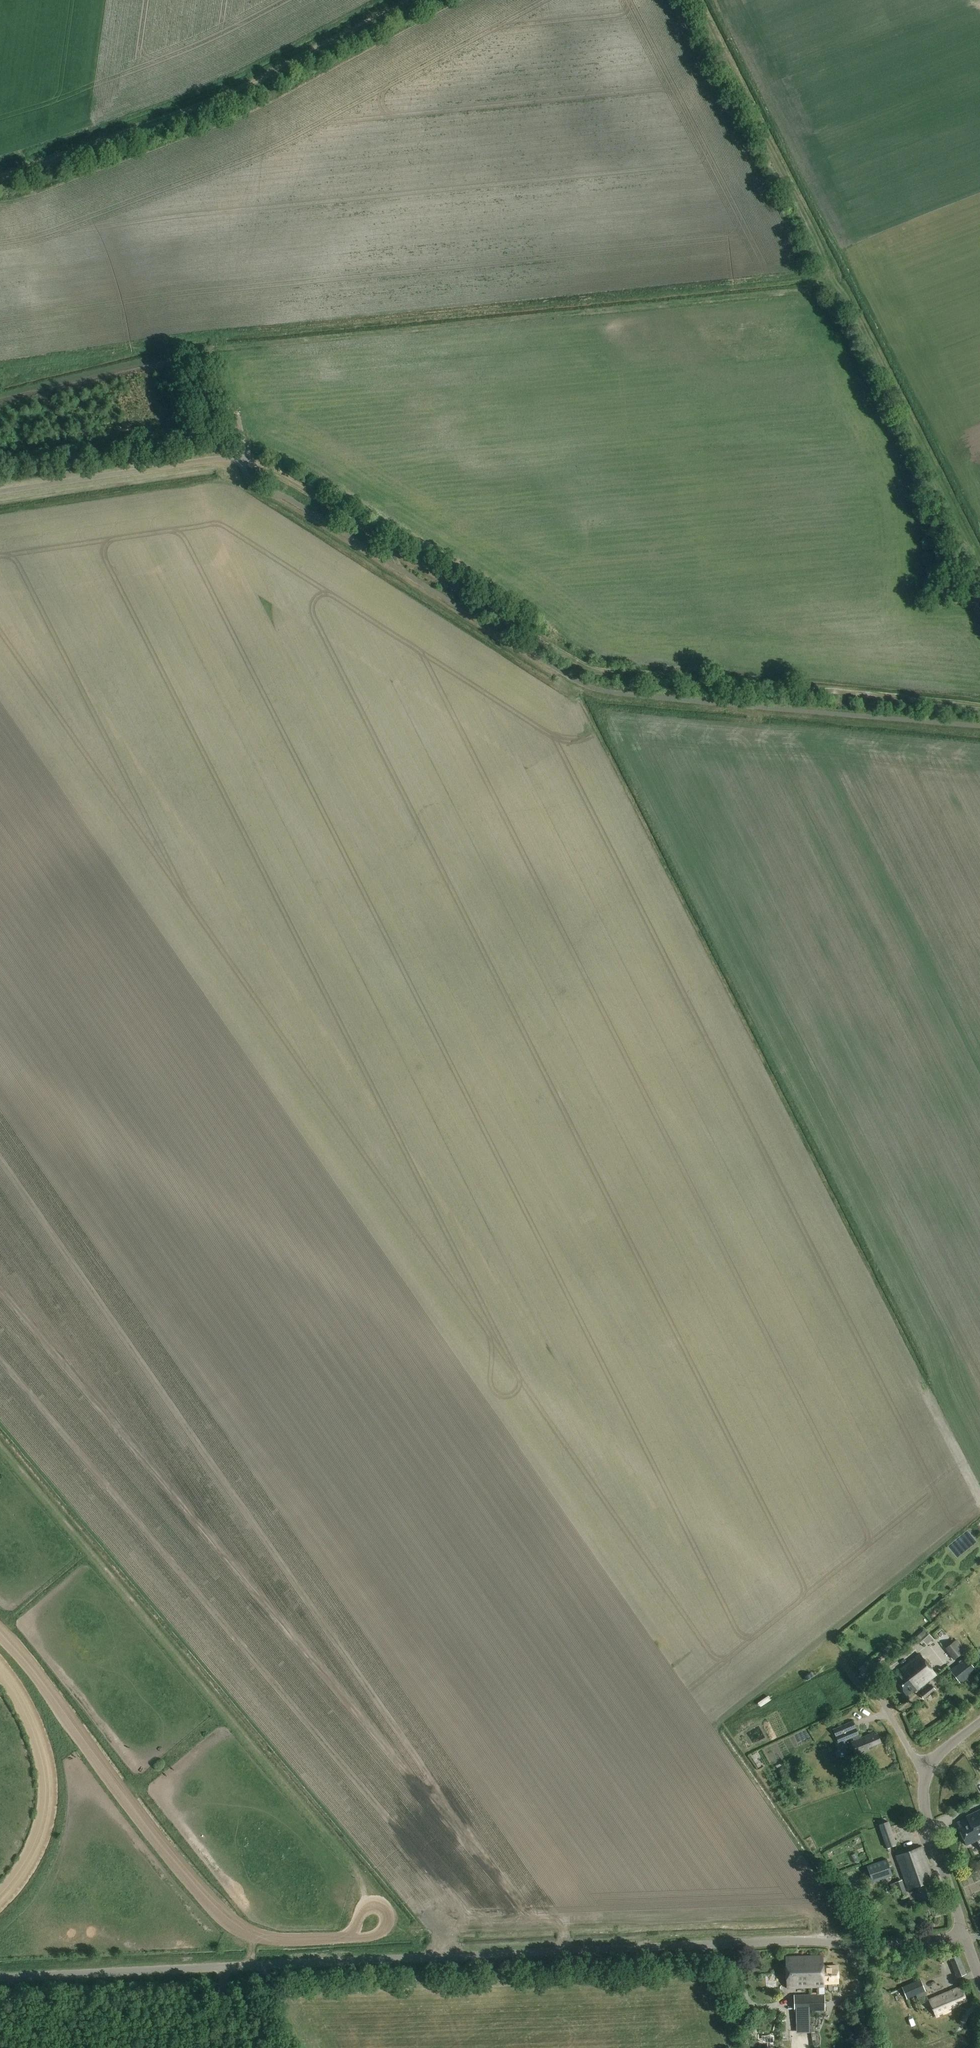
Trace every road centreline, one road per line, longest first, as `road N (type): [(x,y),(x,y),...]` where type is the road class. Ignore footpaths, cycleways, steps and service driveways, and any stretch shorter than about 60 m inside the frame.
road 1 (unclassified): [(964,1934),(878,1946),(810,1940),(0,1978)]
road 2 (track): [(979,708),(589,670),(240,456)]
road 3 (track): [(0,175),(210,102),(414,0)]
road 4 (unclassified): [(0,491),(240,456)]
road 5 (unclassified): [(964,1934),(923,1803),(927,1767)]

